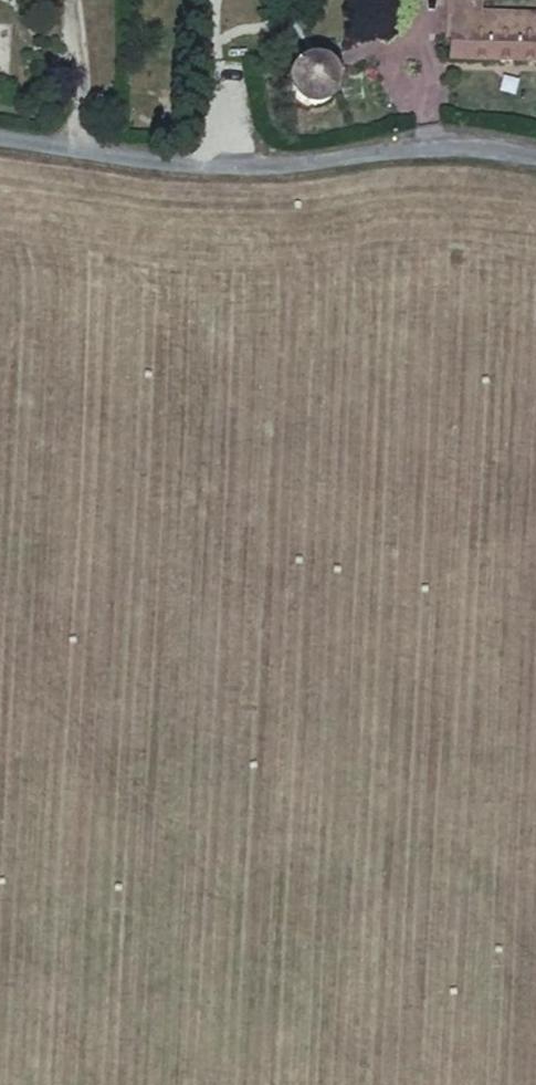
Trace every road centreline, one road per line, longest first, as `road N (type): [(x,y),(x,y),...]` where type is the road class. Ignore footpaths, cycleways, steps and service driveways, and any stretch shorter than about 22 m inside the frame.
road 1 (unclassified): [(0,140),(176,171),(282,174),(411,153),(535,164)]

